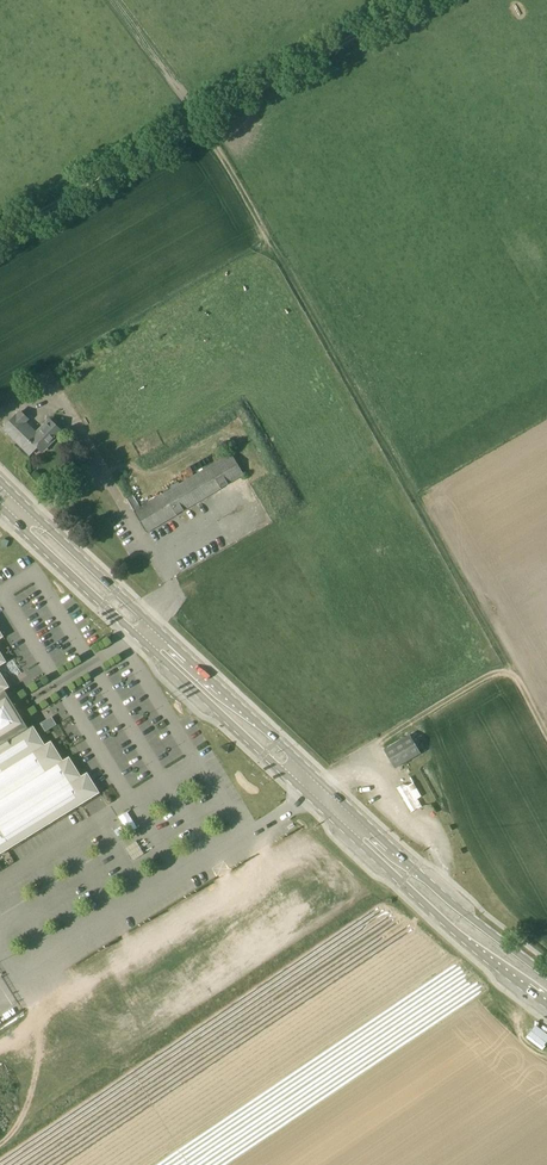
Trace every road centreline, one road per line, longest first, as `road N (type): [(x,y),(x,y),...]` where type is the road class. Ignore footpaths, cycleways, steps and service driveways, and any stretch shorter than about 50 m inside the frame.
road 1 (secondary): [(546,975),(436,889),(0,478)]
road 2 (secondary): [(0,507),(424,904),(546,1000)]
road 3 (track): [(270,237),(512,671)]
road 4 (track): [(0,235),(422,0)]
road 5 (track): [(380,740),(502,671),(512,671),(546,736)]
road 6 (track): [(209,122),(270,237)]

